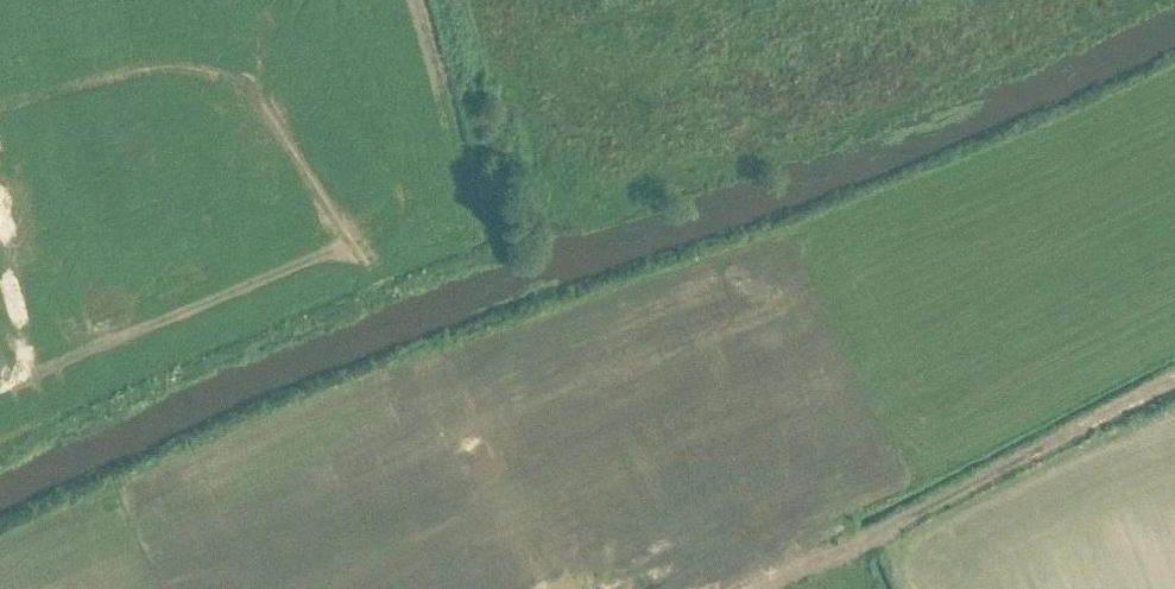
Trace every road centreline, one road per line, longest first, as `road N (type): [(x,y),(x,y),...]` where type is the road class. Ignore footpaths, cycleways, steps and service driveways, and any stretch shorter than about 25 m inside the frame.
road 1 (track): [(1174,387),(798,588)]

